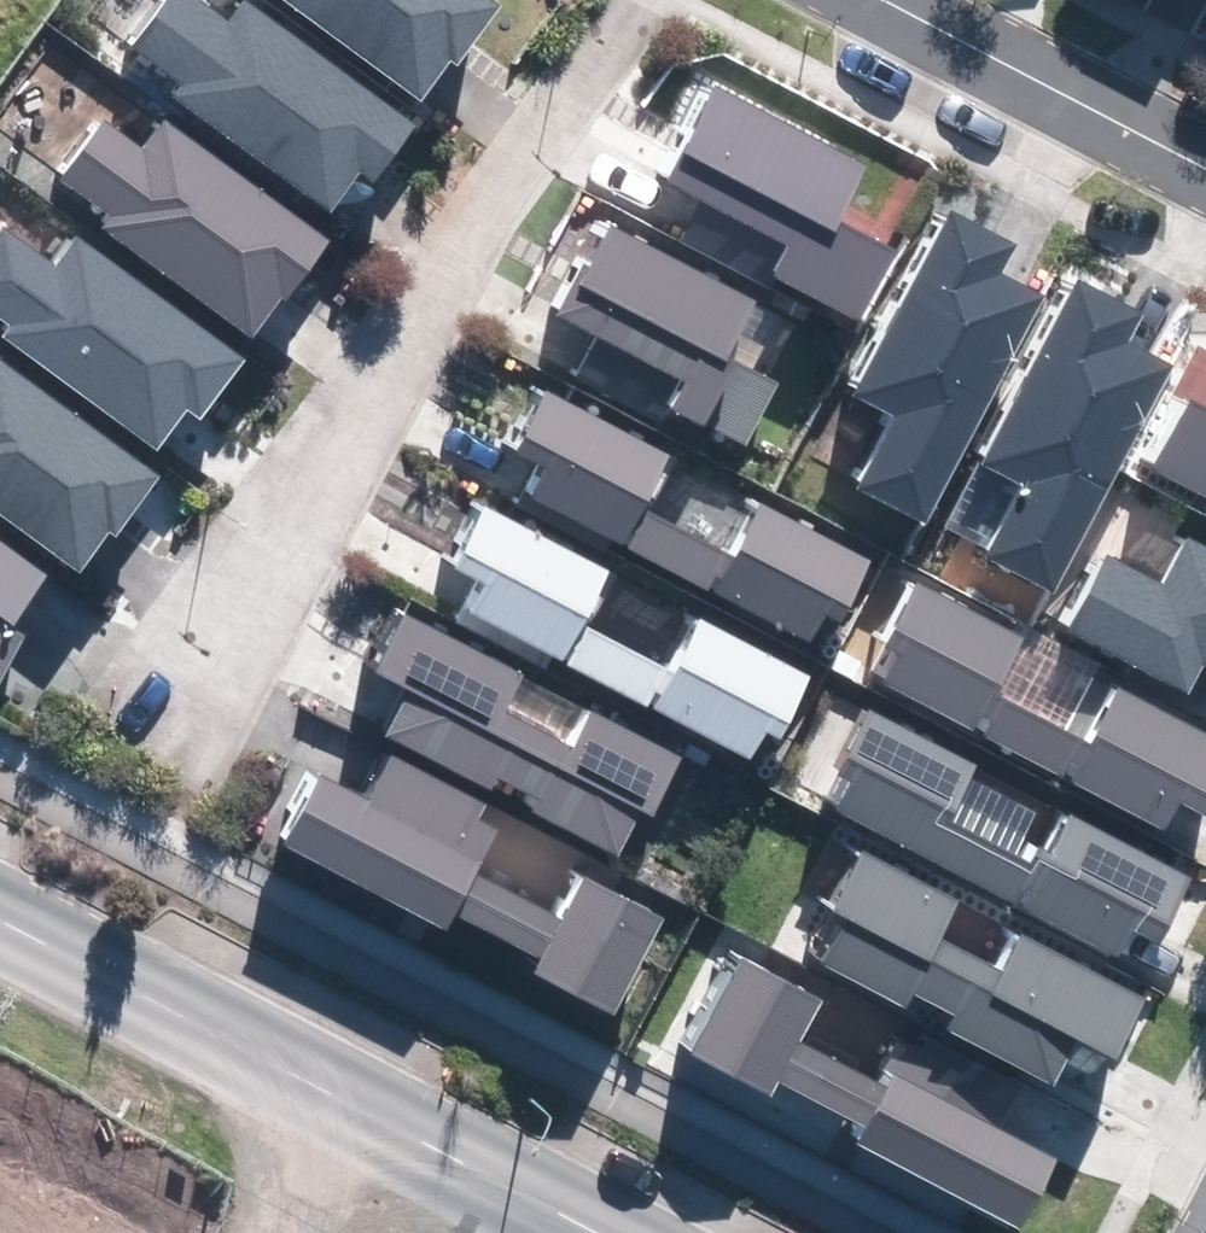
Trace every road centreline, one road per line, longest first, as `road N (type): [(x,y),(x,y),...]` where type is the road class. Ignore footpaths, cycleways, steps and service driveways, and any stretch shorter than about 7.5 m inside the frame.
road 1 (residential): [(163,717),(641,0)]
road 2 (residential): [(152,1006),(603,1232)]
road 3 (residential): [(1205,166),(883,0)]
road 4 (residential): [(152,1006),(40,1232)]
road 5 (residential): [(0,922),(152,1006)]

